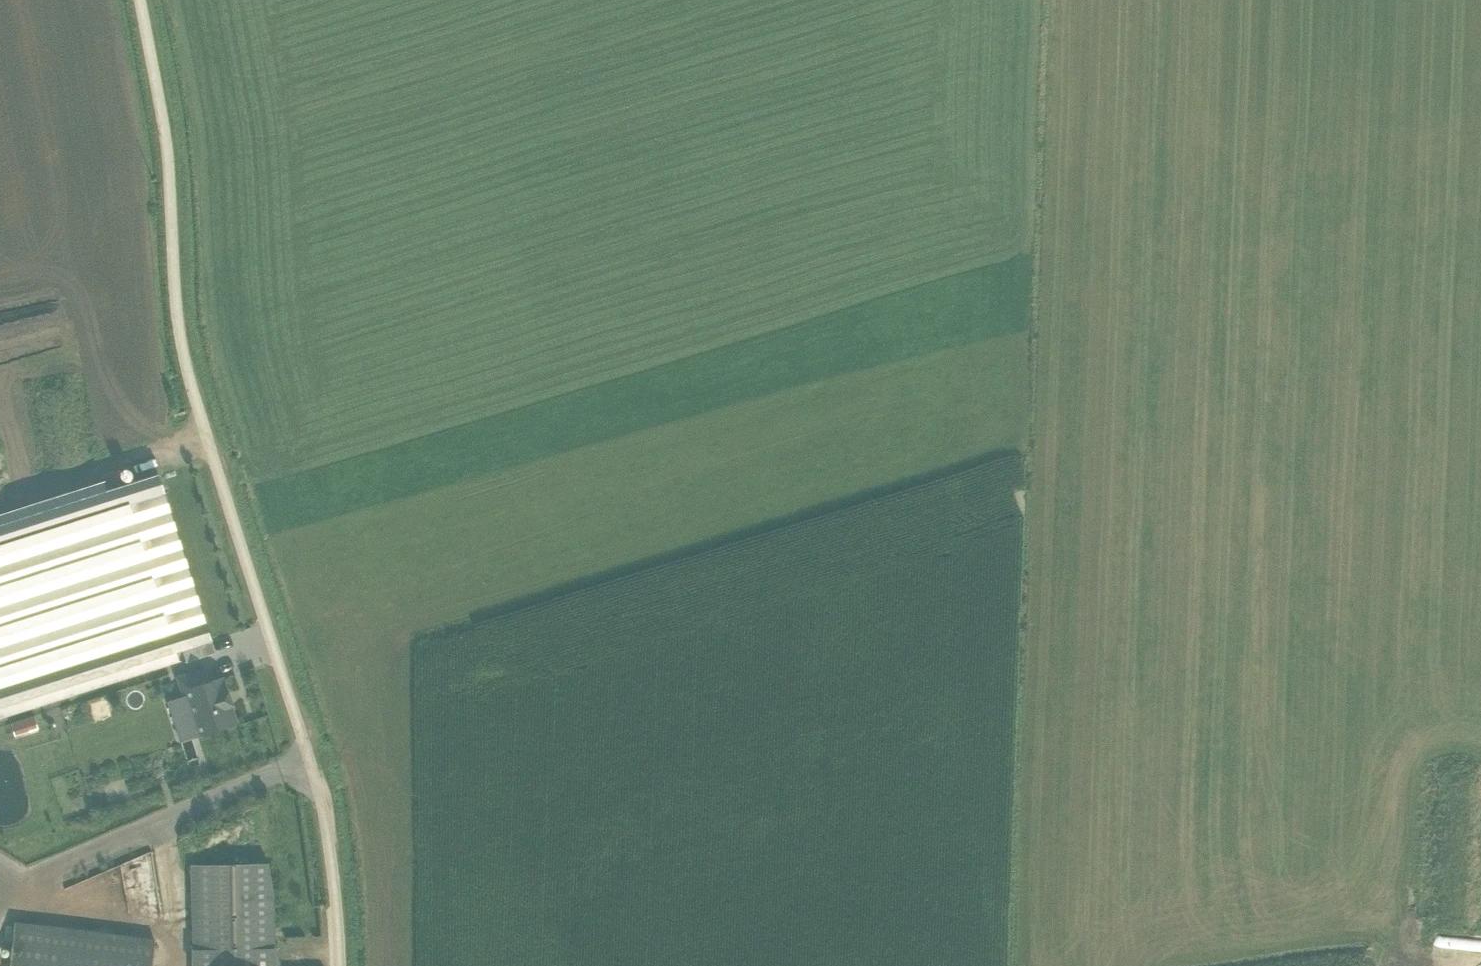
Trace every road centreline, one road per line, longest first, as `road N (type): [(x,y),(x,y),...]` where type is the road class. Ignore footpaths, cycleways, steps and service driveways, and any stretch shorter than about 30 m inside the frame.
road 1 (unclassified): [(337,965),(316,787),(176,326),(169,179),(138,0)]

